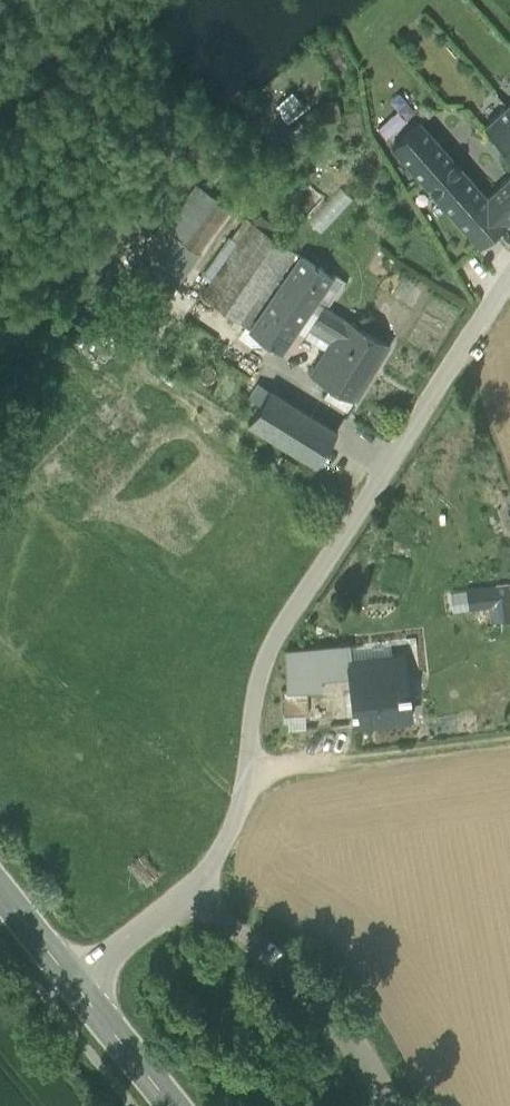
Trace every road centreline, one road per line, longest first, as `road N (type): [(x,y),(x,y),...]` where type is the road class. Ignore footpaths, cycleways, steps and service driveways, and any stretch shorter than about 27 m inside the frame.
road 1 (unclassified): [(509,272),(271,649),(255,693),(236,825),(195,884),(68,974)]
road 2 (track): [(246,778),(509,744)]
road 3 (secondary): [(171,1105),(68,974)]

